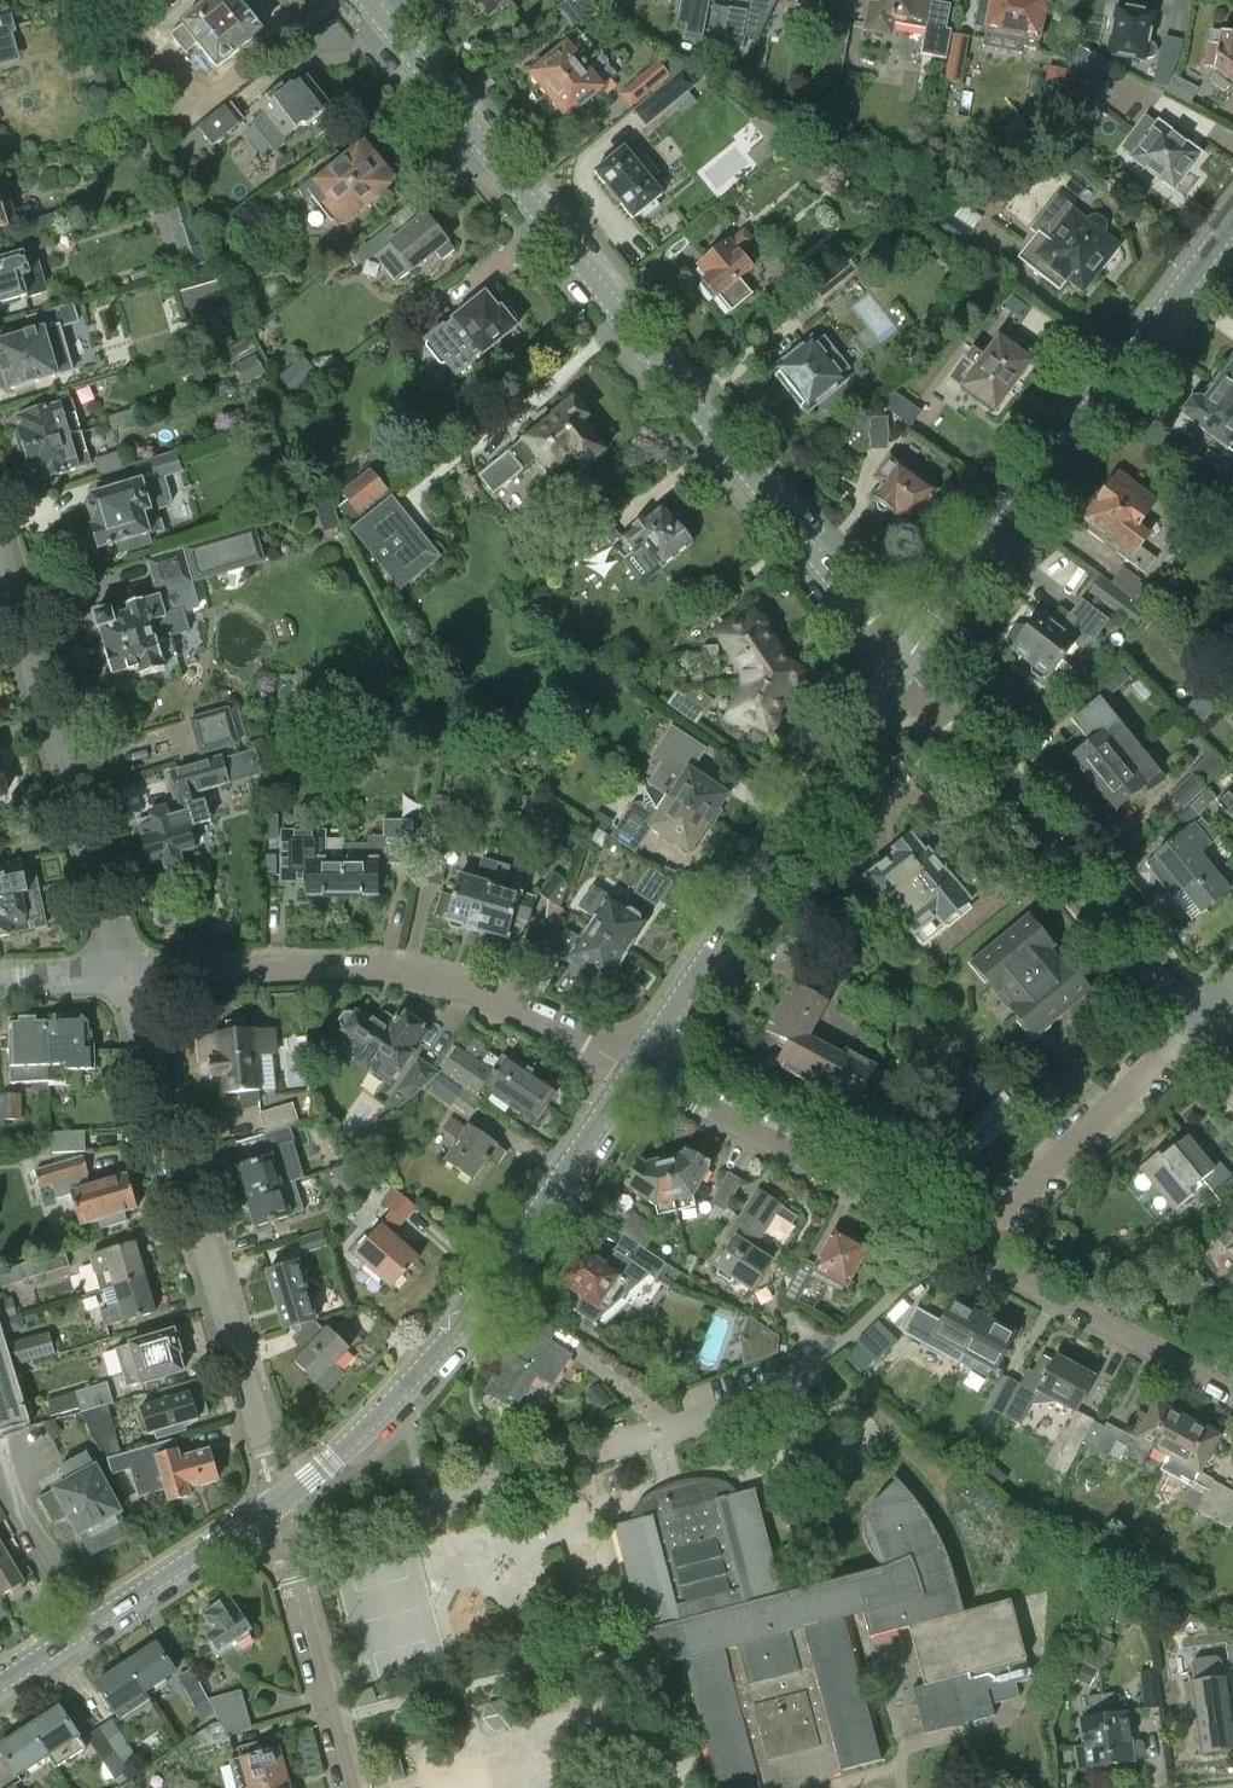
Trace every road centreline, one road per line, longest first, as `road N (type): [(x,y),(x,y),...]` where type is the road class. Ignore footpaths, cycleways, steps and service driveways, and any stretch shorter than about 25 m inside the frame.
road 1 (tertiary): [(903,665),(360,0)]
road 2 (tertiary): [(276,1501),(344,1449),(472,1309),(635,1064)]
road 3 (tertiary): [(903,665),(1067,429),(1232,214)]
road 4 (residential): [(126,978),(367,972),(420,979),(481,996),(635,1064)]
road 5 (residential): [(126,978),(262,1460)]
road 6 (tertiary): [(635,1064),(903,665)]
road 7 (residential): [(1192,1025),(903,665)]
road 8 (residential): [(0,551),(126,978)]
road 9 (residential): [(608,1449),(788,1387),(933,1258),(960,1246)]
road 10 (residential): [(960,1246),(635,1064)]
road 11 (tertiary): [(0,1684),(276,1501)]
road 12 (residential): [(960,1246),(990,1226),(1192,1025)]
road 13 (residential): [(1232,1392),(960,1246)]
road 14 (residential): [(349,1787),(276,1501)]
road 15 (residential): [(0,982),(126,978)]

